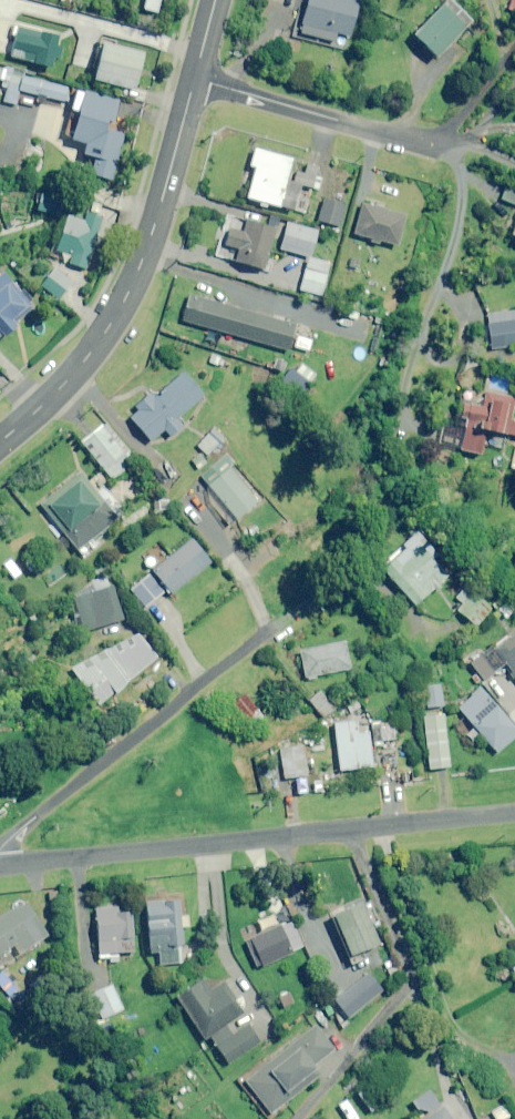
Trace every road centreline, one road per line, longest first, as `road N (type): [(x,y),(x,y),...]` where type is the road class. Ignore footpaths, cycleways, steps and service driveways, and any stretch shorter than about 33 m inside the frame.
road 1 (residential): [(0,866),(514,812)]
road 2 (secondary): [(193,79),(147,243),(116,313),(56,391),(0,440)]
road 3 (residential): [(0,851),(270,628)]
road 4 (residential): [(404,413),(456,216),(458,168),(440,147)]
road 5 (residential): [(193,79),(440,147)]
road 6 (residential): [(440,147),(514,44)]

